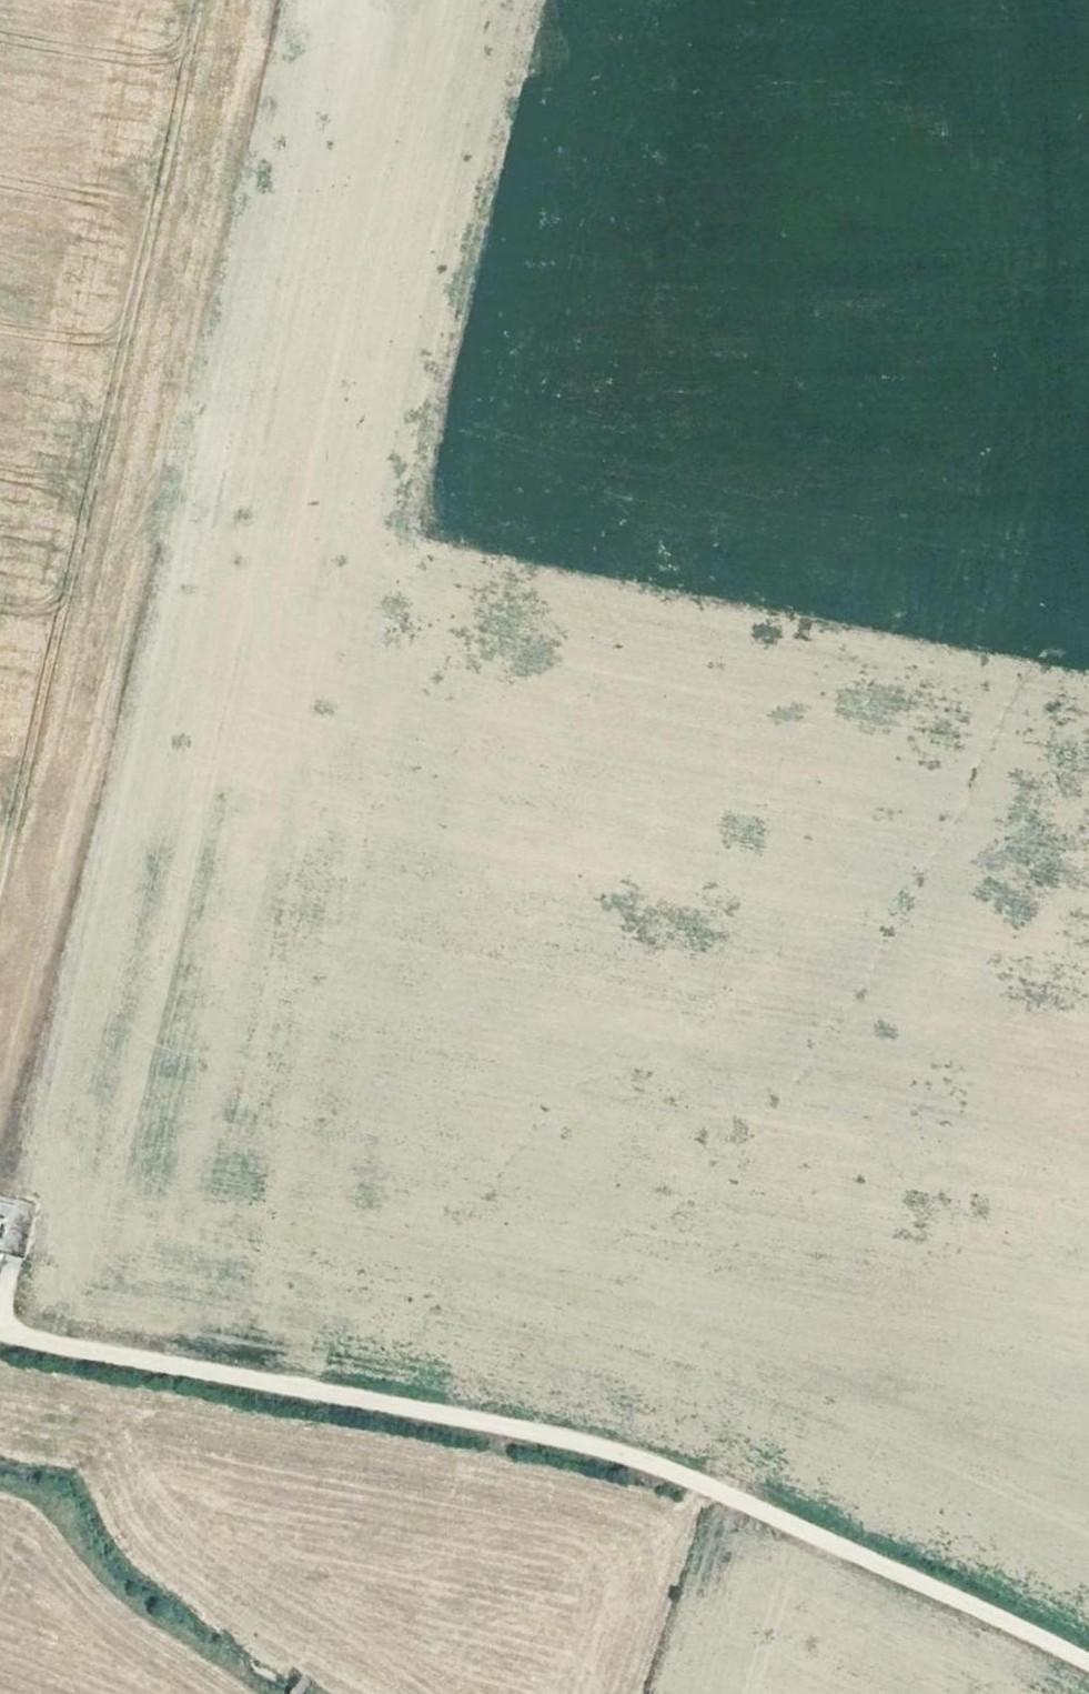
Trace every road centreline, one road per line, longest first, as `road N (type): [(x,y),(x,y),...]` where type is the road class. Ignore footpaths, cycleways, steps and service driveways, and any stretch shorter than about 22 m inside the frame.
road 1 (track): [(0,1329),(616,1459),(1088,1676)]

